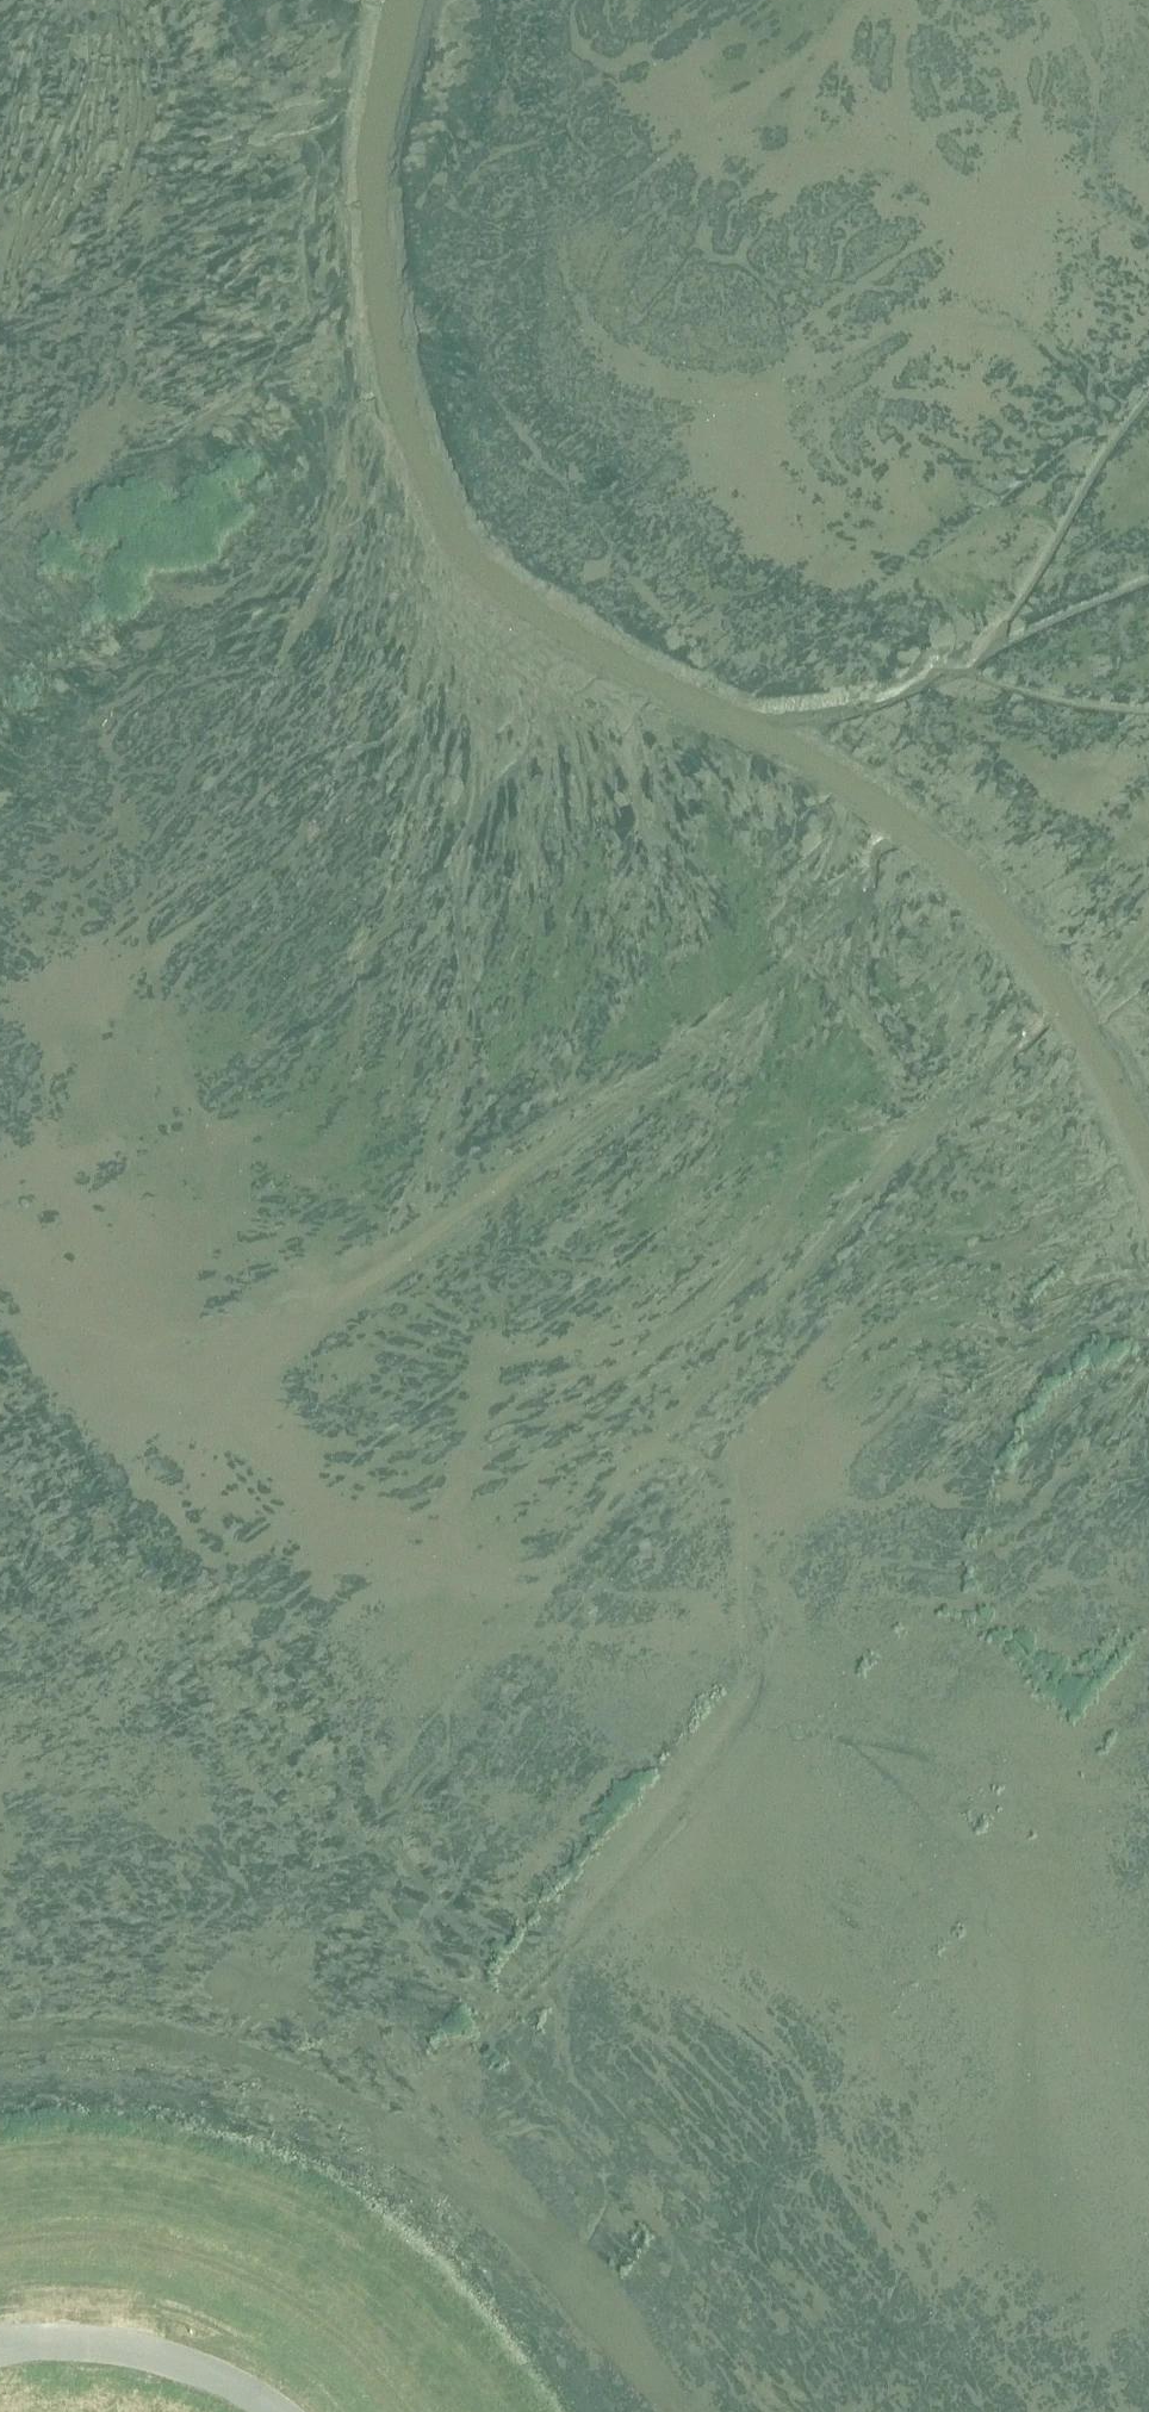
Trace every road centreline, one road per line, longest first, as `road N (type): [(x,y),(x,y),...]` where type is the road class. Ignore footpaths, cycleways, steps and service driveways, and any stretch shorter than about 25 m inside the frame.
road 1 (unclassified): [(0,2354),(125,2360),(220,2388),(257,2411)]

